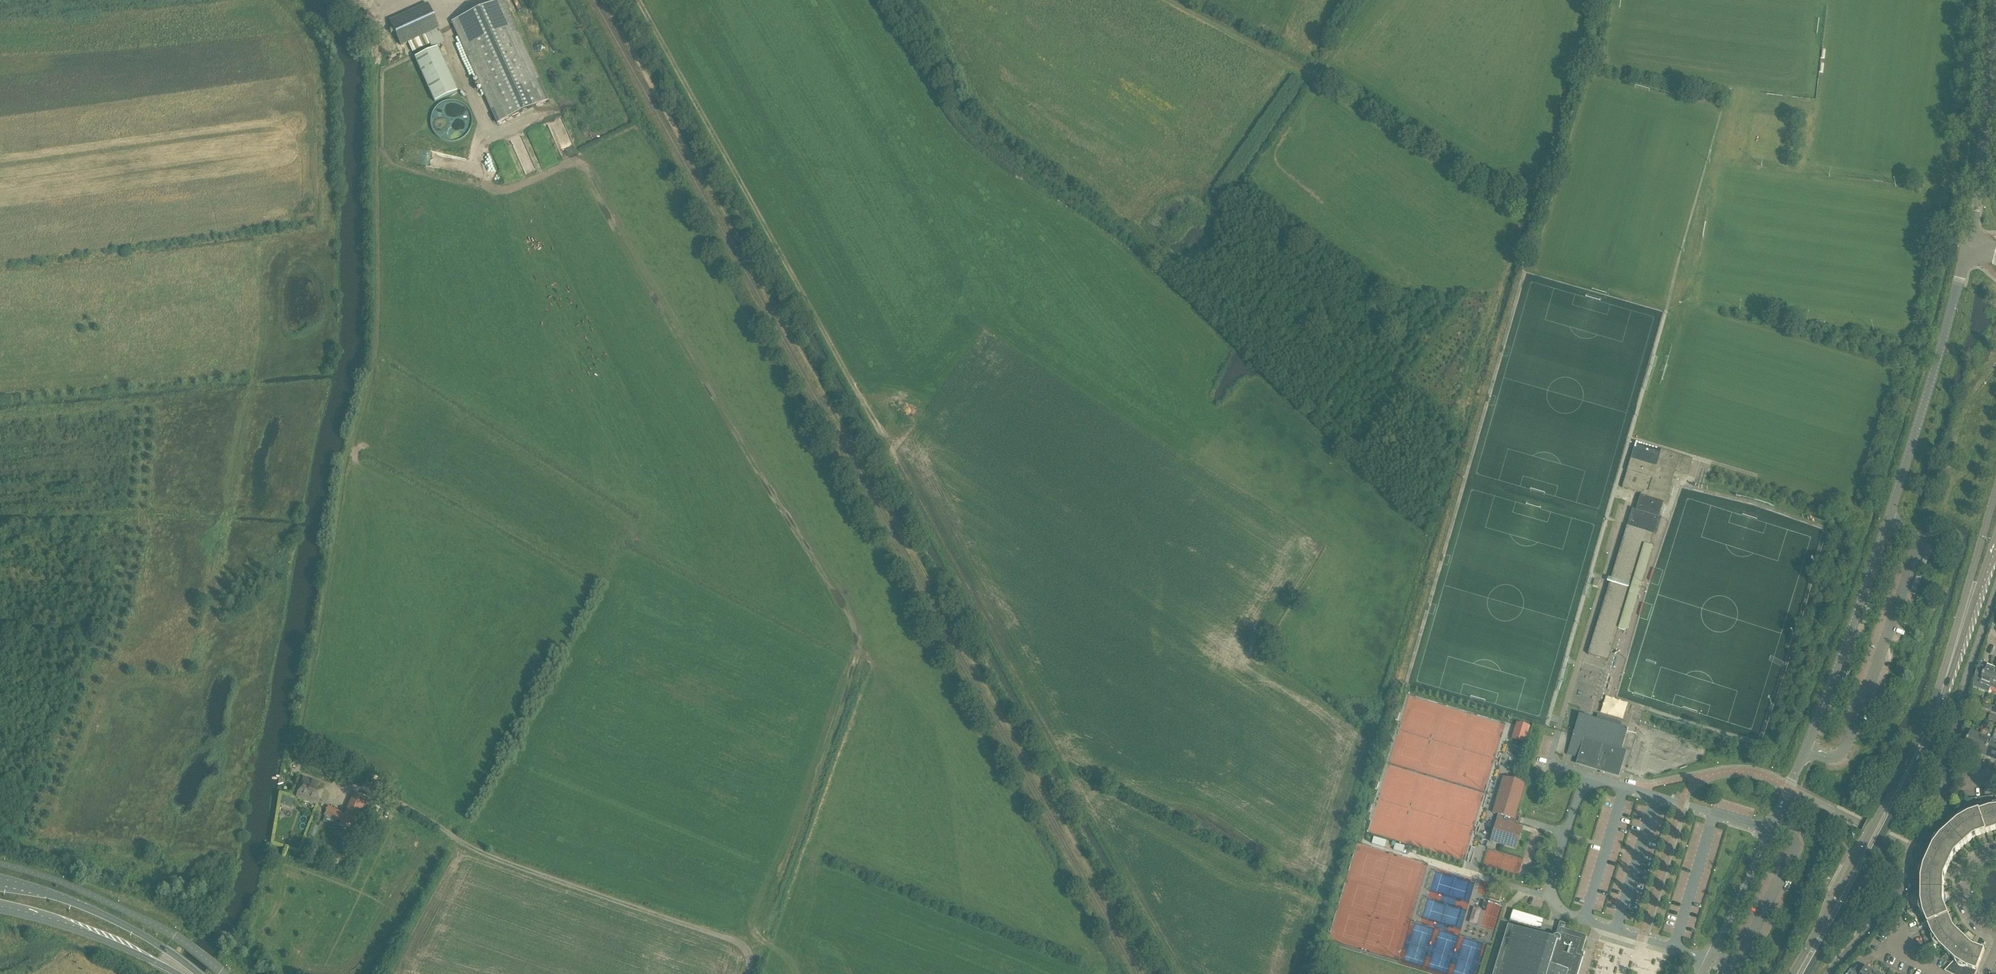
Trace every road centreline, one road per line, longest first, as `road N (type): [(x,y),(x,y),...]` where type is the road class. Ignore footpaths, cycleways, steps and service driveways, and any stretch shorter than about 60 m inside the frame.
road 1 (unclassified): [(1967,243),(1899,492),(1846,652),(1771,831)]
road 2 (track): [(747,973),(754,949),(449,832),(367,783),(316,767)]
road 3 (unclassified): [(1771,831),(1603,779),(1580,797),(1552,881),(1555,905),(1570,917),(1712,960)]
road 4 (secondary): [(1812,952),(1916,756),(1968,614)]
road 5 (unclassified): [(1967,243),(1994,0)]
road 6 (secondary): [(199,973),(127,927),(0,883)]
road 7 (secondary): [(0,910),(68,925),(176,973)]
road 8 (unclassified): [(1771,831),(1712,960)]

